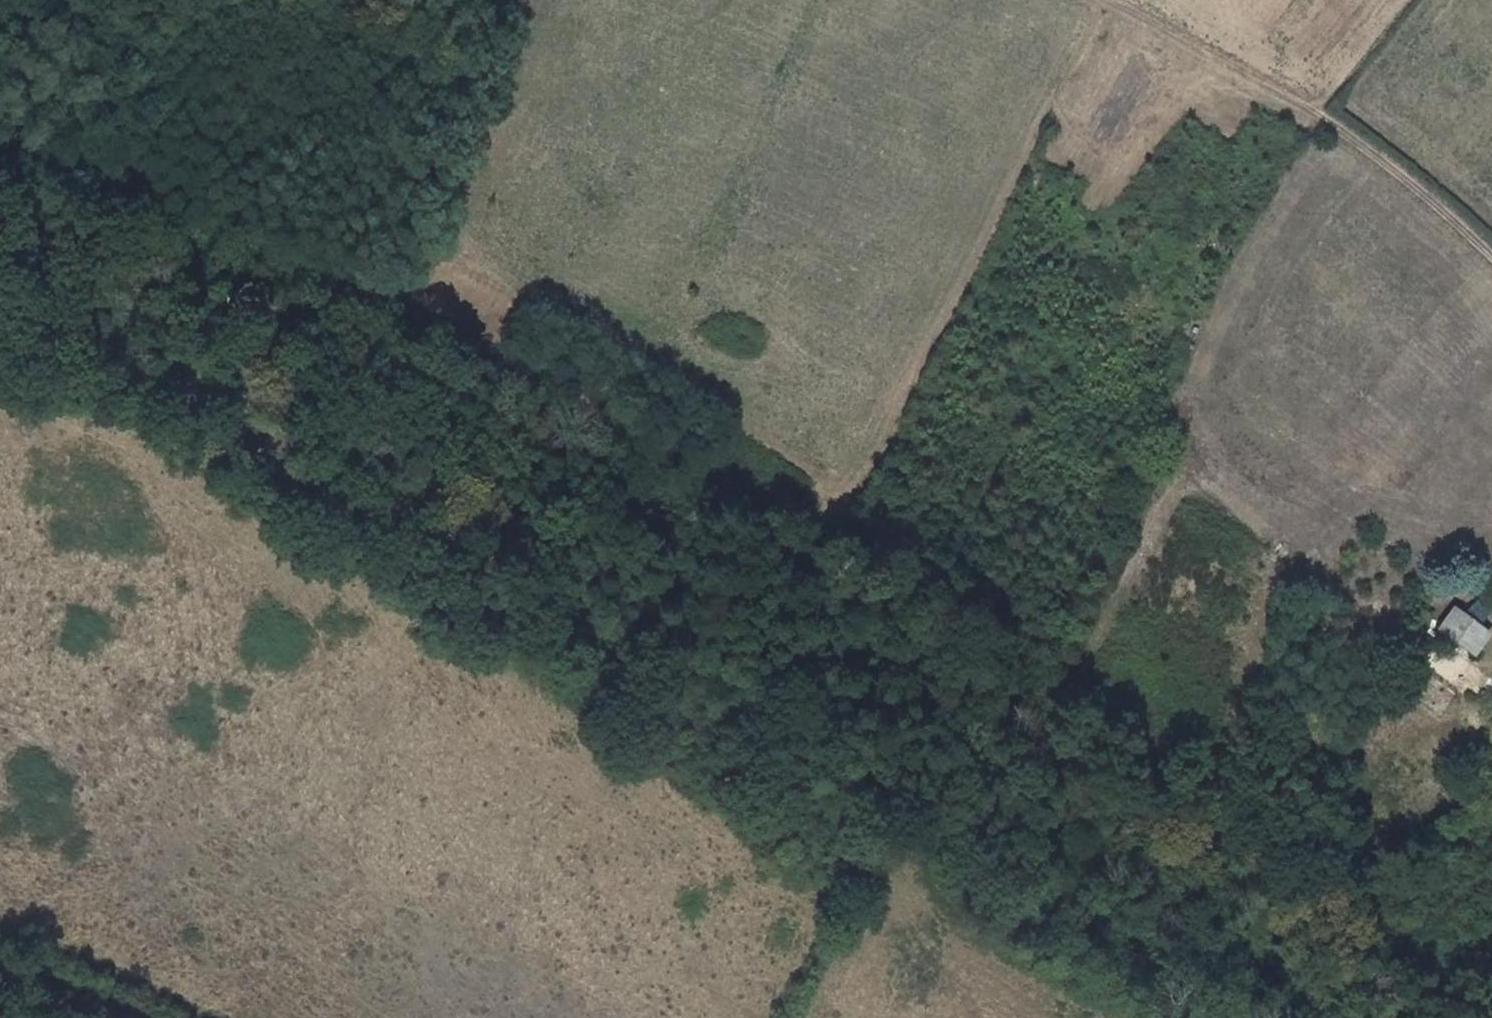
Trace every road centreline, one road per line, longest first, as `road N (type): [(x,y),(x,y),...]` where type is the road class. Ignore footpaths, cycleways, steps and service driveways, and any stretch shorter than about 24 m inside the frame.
road 1 (track): [(1491,257),(1343,132),(1102,0)]

